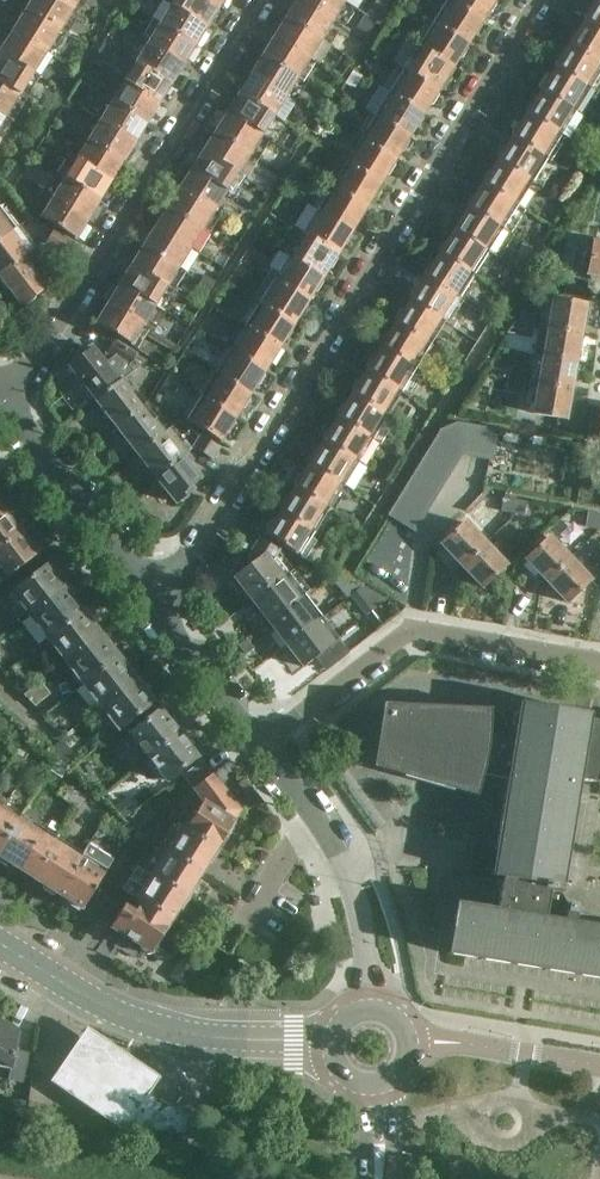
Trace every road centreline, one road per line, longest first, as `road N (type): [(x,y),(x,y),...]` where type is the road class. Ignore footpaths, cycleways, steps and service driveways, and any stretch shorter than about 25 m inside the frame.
road 1 (residential): [(537,0),(159,610)]
road 2 (residential): [(4,412),(259,0)]
road 3 (tertiary): [(334,1043),(220,1039),(166,1028),(109,1007),(0,941)]
road 4 (residential): [(370,1011),(352,890),(316,819),(263,746)]
road 5 (residential): [(159,610),(4,412)]
road 6 (unclassified): [(599,1064),(407,1043)]
road 7 (residential): [(599,666),(410,635)]
road 8 (residential): [(410,635),(263,746)]
road 9 (residential): [(263,746),(159,610)]
road 10 (residential): [(469,483),(425,539),(410,635)]

